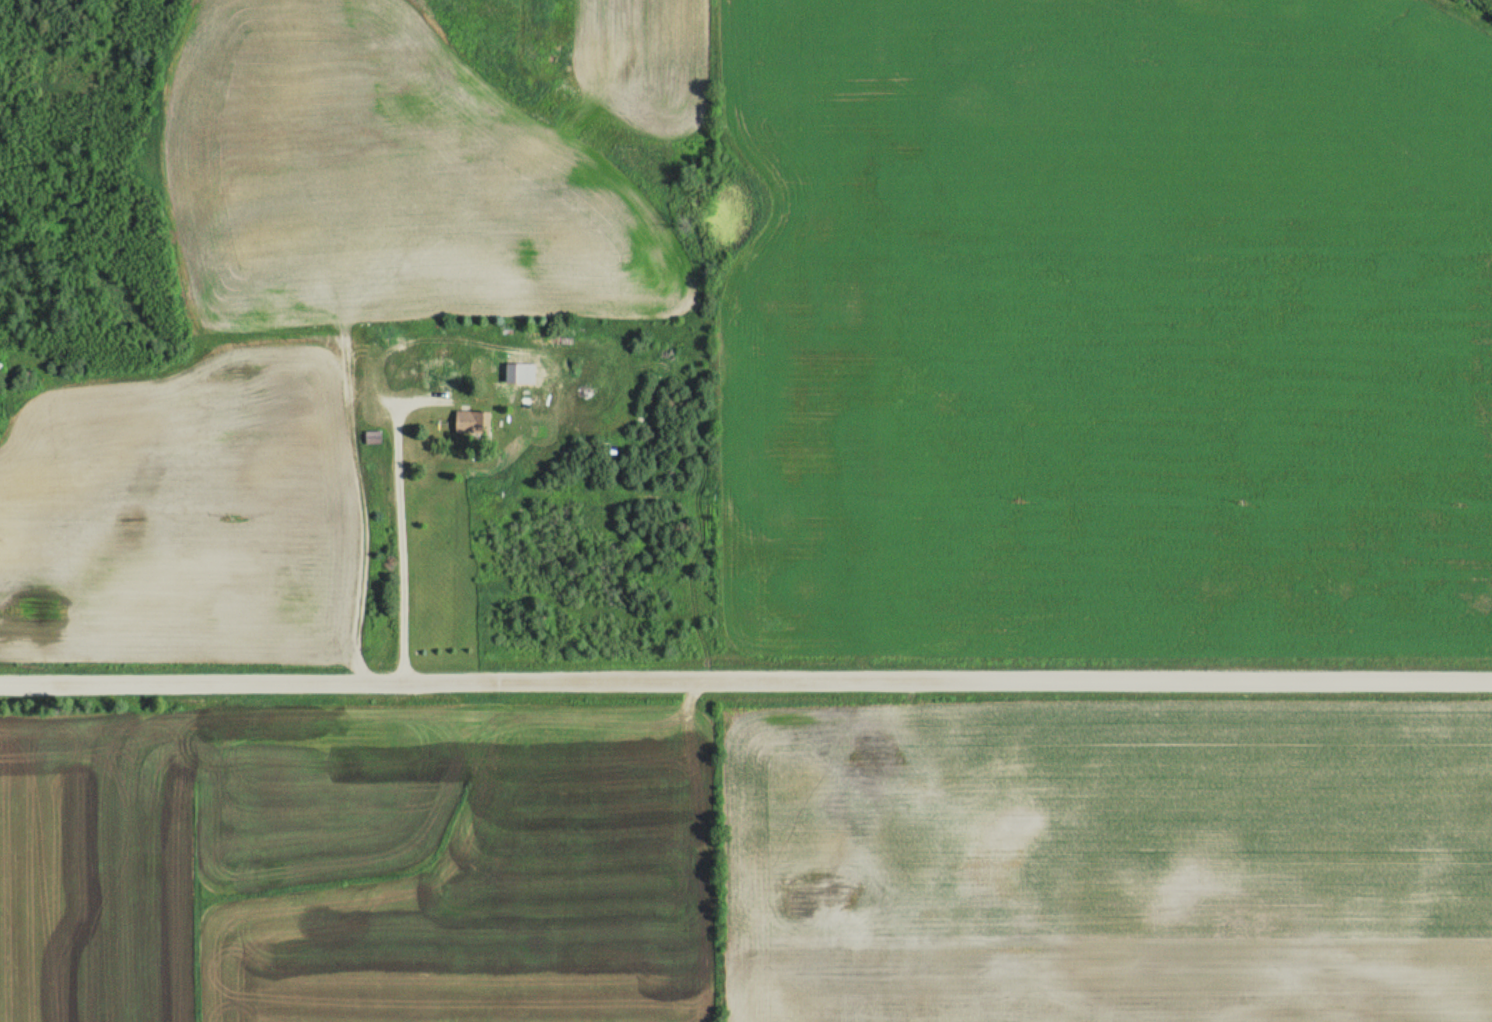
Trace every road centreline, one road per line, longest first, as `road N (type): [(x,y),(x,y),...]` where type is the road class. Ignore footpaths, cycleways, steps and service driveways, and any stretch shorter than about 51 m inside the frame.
road 1 (residential): [(0,685),(1491,680)]

